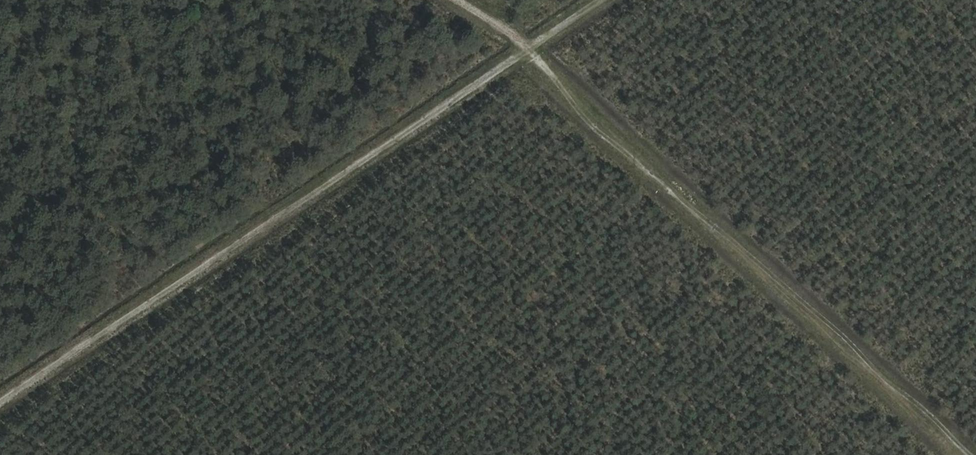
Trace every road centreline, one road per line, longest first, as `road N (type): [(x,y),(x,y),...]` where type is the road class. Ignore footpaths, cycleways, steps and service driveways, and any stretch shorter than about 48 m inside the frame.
road 1 (track): [(0,399),(599,0)]
road 2 (track): [(970,454),(576,105),(529,46),(458,0)]

